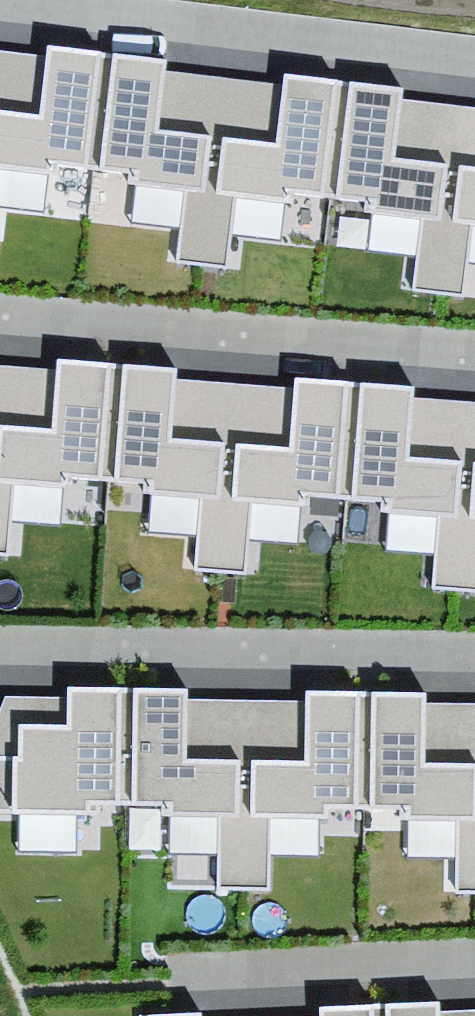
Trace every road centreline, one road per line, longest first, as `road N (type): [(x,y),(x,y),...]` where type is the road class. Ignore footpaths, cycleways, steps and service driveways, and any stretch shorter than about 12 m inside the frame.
road 1 (residential): [(474,53),(77,0)]

